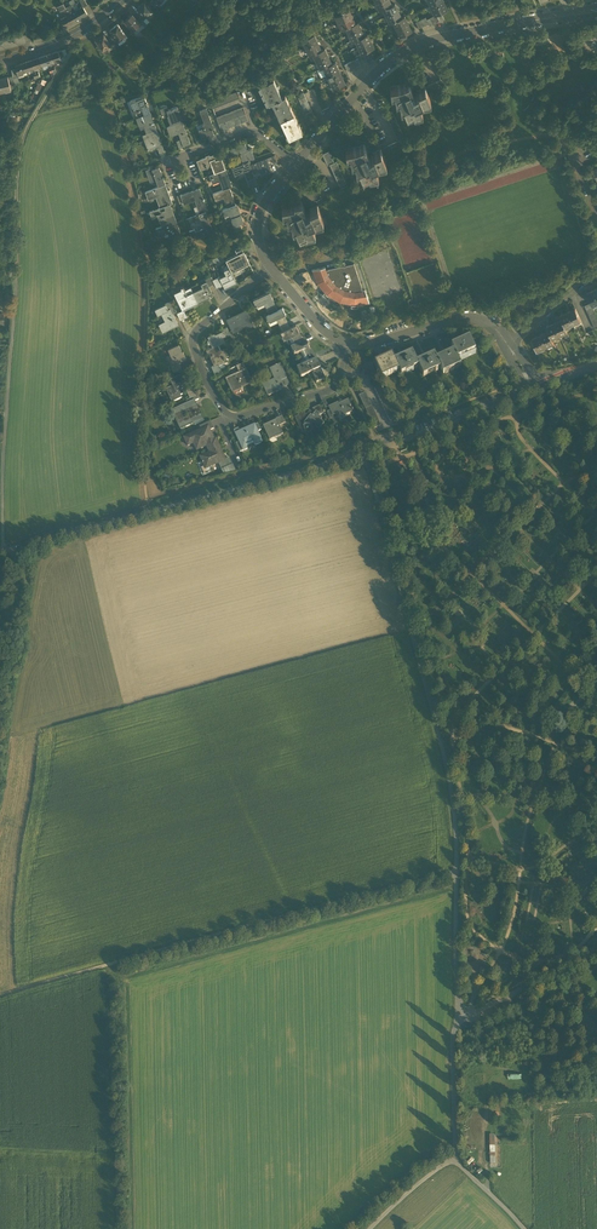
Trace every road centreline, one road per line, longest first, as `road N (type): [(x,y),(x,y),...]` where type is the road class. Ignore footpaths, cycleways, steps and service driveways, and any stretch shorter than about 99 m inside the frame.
road 1 (track): [(366,456),(450,778),(457,1022)]
road 2 (residential): [(534,389),(366,456),(0,551)]
road 3 (track): [(0,993),(456,870)]
road 4 (residential): [(271,268),(190,335),(206,383),(231,420),(337,389),(349,343)]
road 5 (residential): [(596,11),(406,52),(296,164)]
road 6 (residential): [(349,343),(469,317),(494,327),(509,347)]
road 7 (residential): [(457,1022),(596,954)]
road 8 (primary): [(0,60),(77,33),(122,0)]
road 9 (residential): [(296,164),(255,130),(190,151)]

